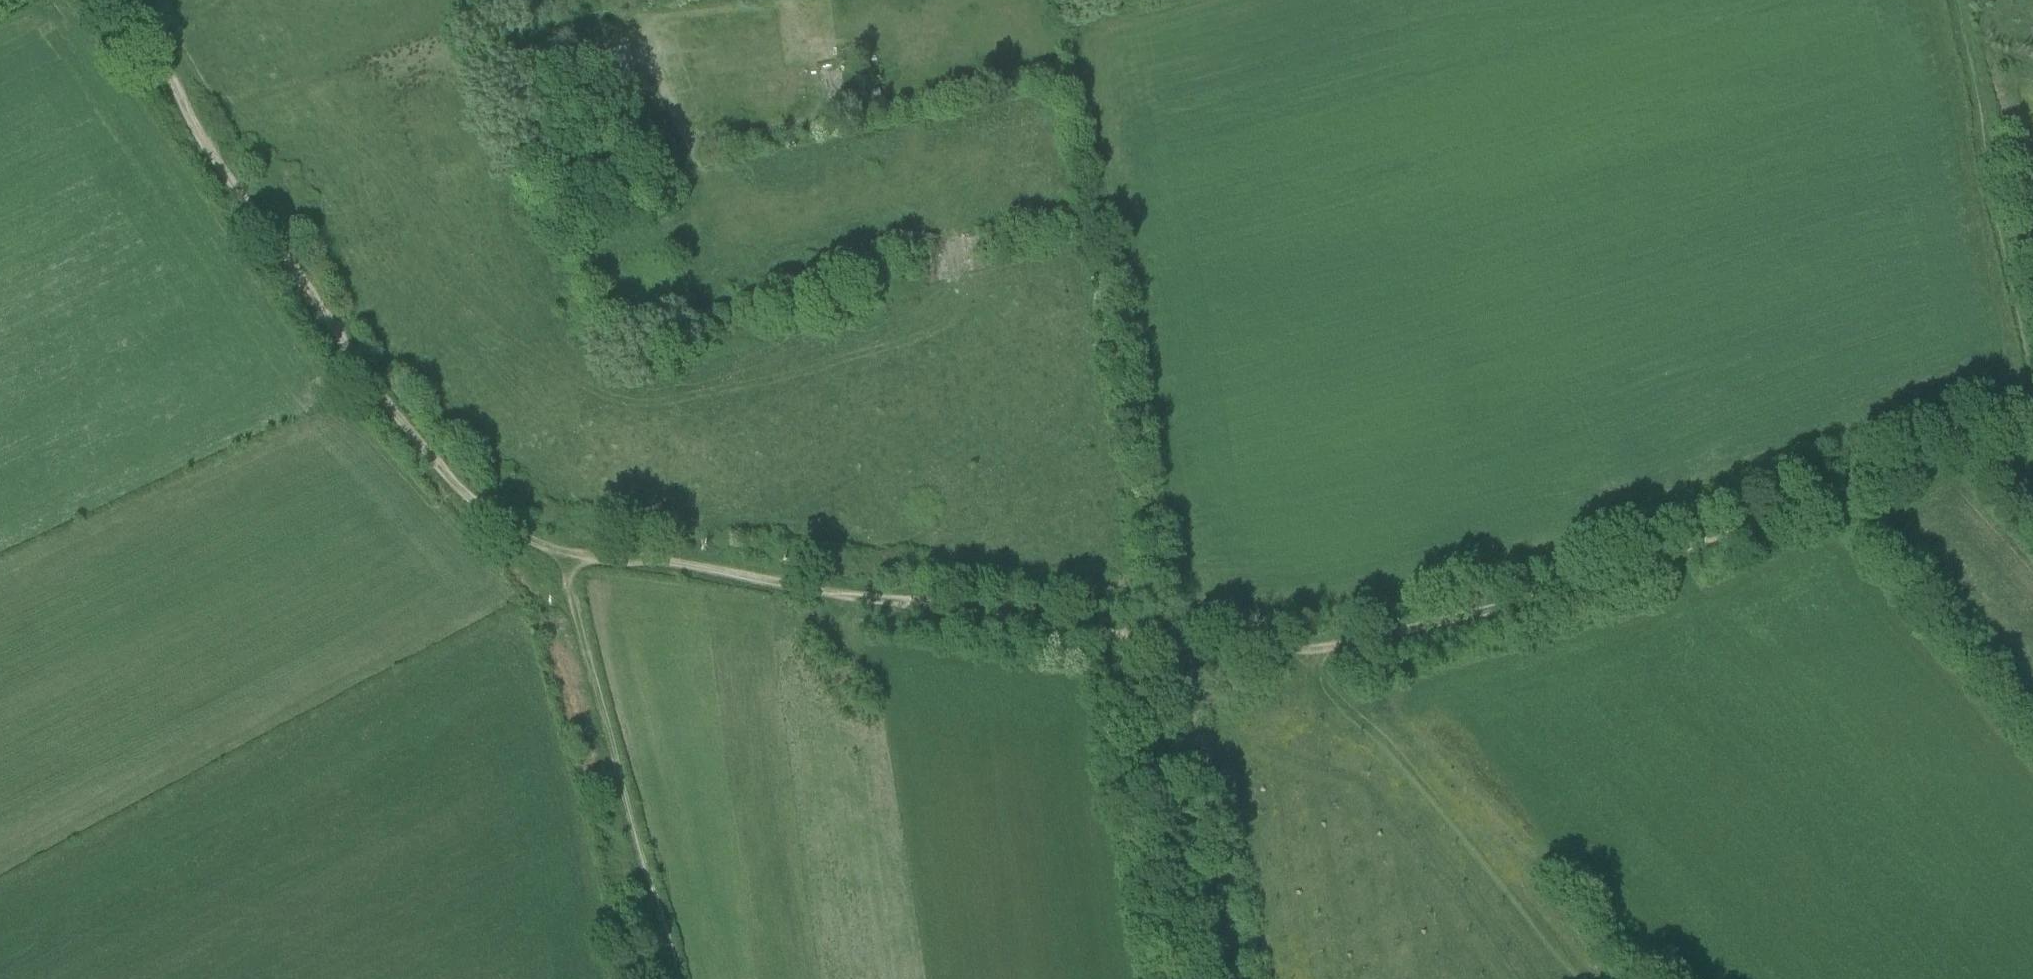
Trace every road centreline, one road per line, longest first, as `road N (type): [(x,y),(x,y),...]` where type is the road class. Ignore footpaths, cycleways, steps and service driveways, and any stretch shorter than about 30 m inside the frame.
road 1 (track): [(2032,414),(1568,590),(1310,659),(1194,654),(591,556),(490,520),(393,415),(191,118),(138,0)]
road 2 (track): [(665,978),(641,860),(552,590),(591,556)]

